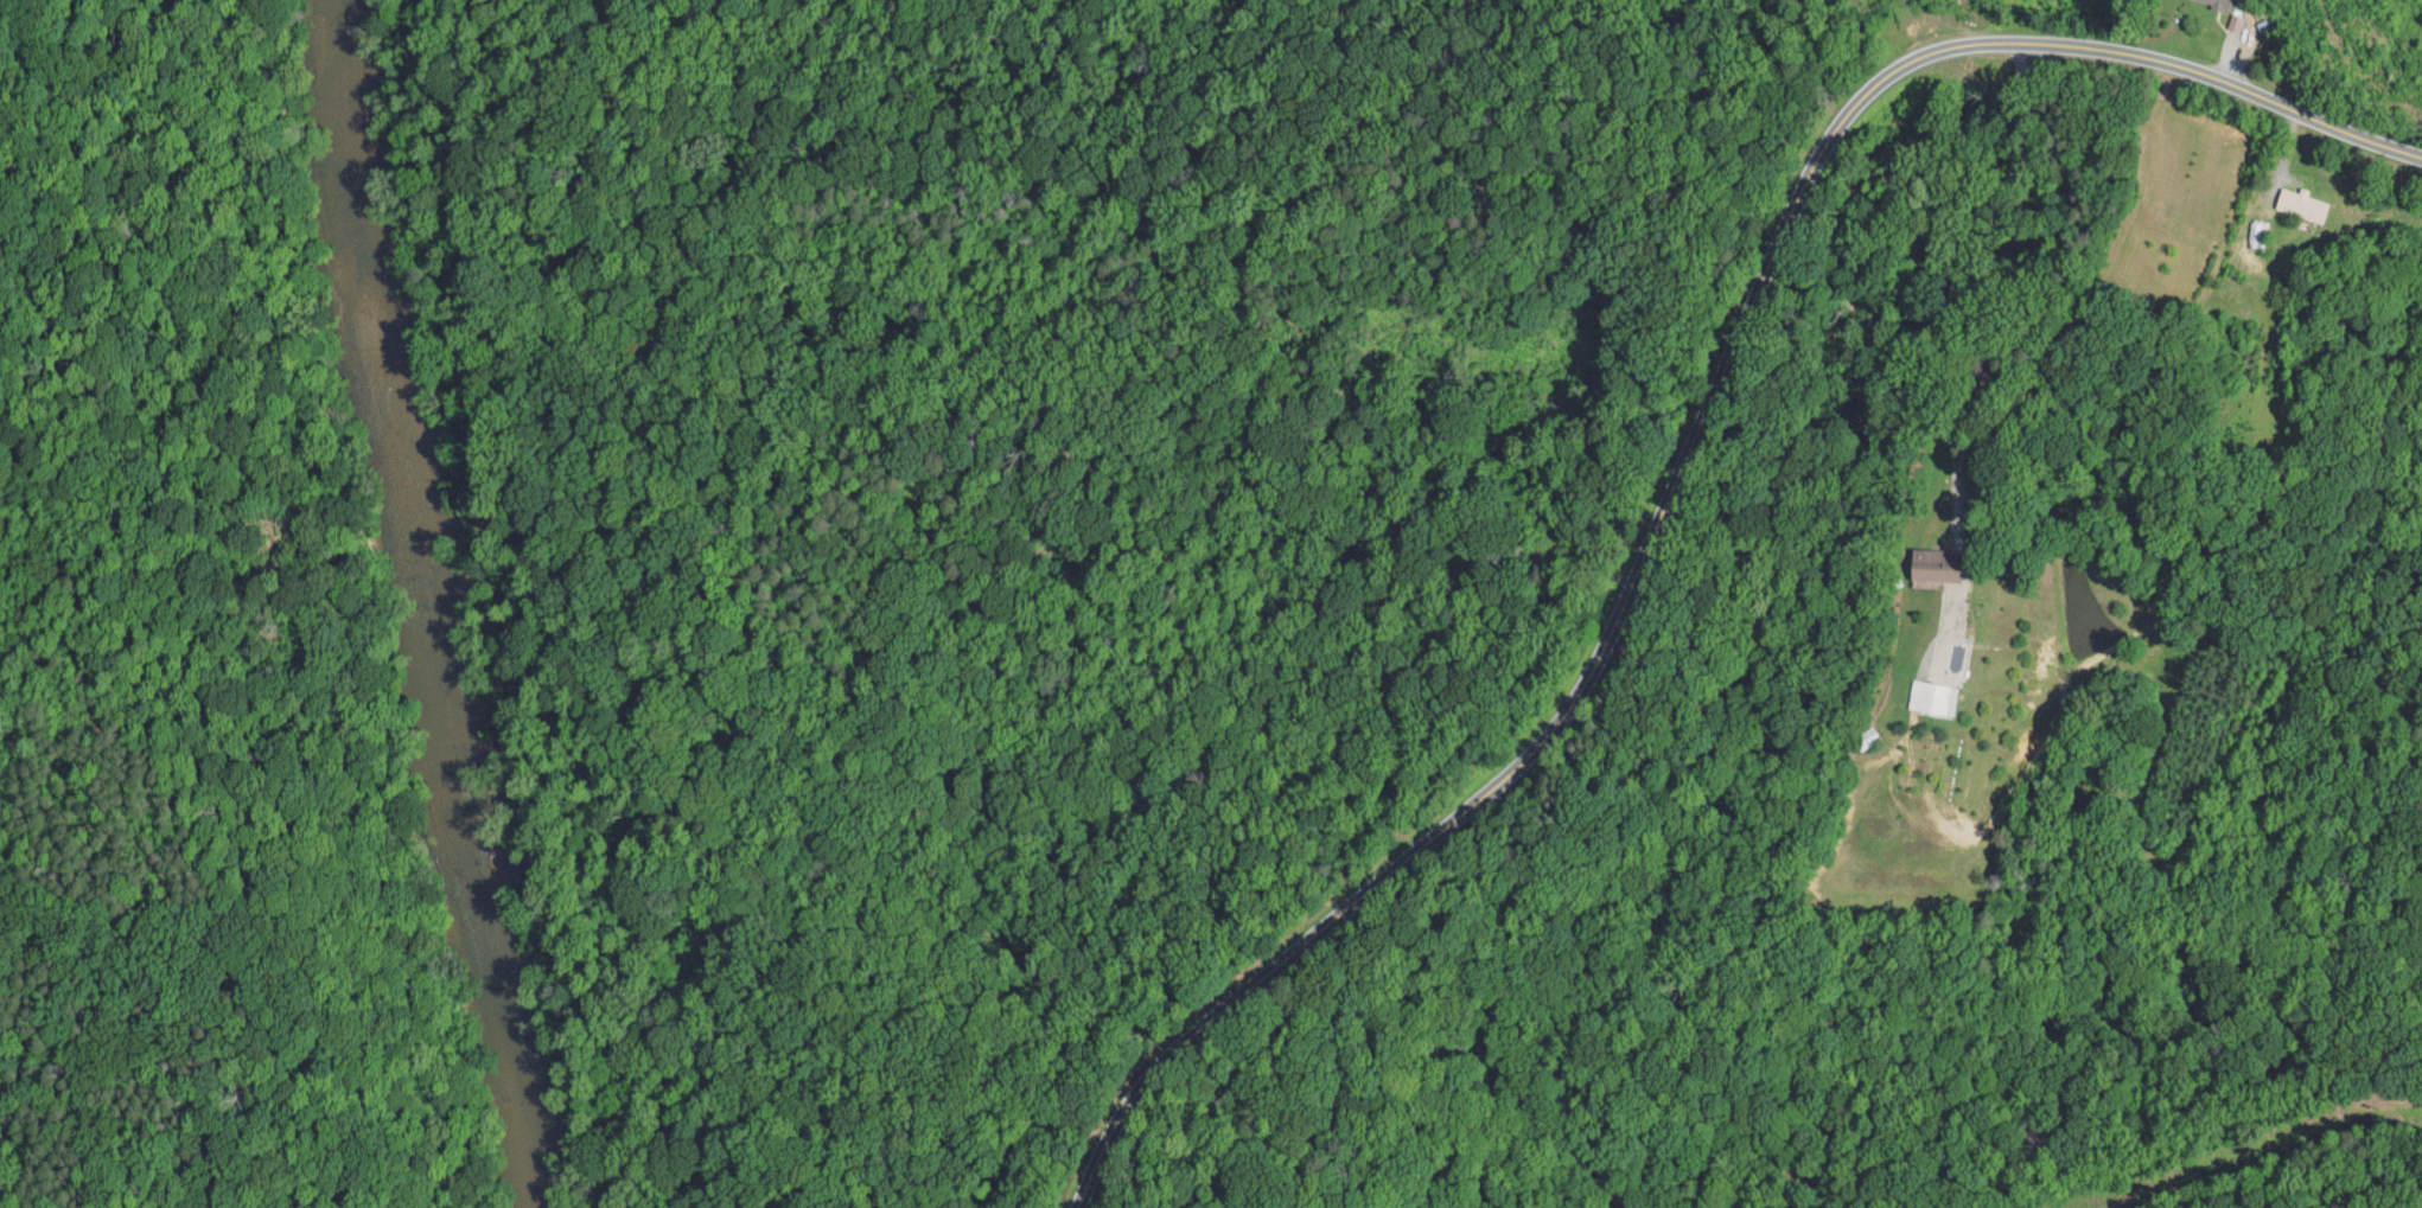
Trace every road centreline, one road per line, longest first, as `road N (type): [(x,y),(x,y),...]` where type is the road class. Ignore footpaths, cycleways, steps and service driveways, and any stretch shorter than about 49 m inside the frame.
road 1 (tertiary): [(1079,1207),(1108,1135),(1149,1075),(1528,759),(1582,696),(1613,643),(1747,314),(1830,143),(1879,84),(1923,58),(1972,44),(2076,49),(2178,69),(2421,154)]

